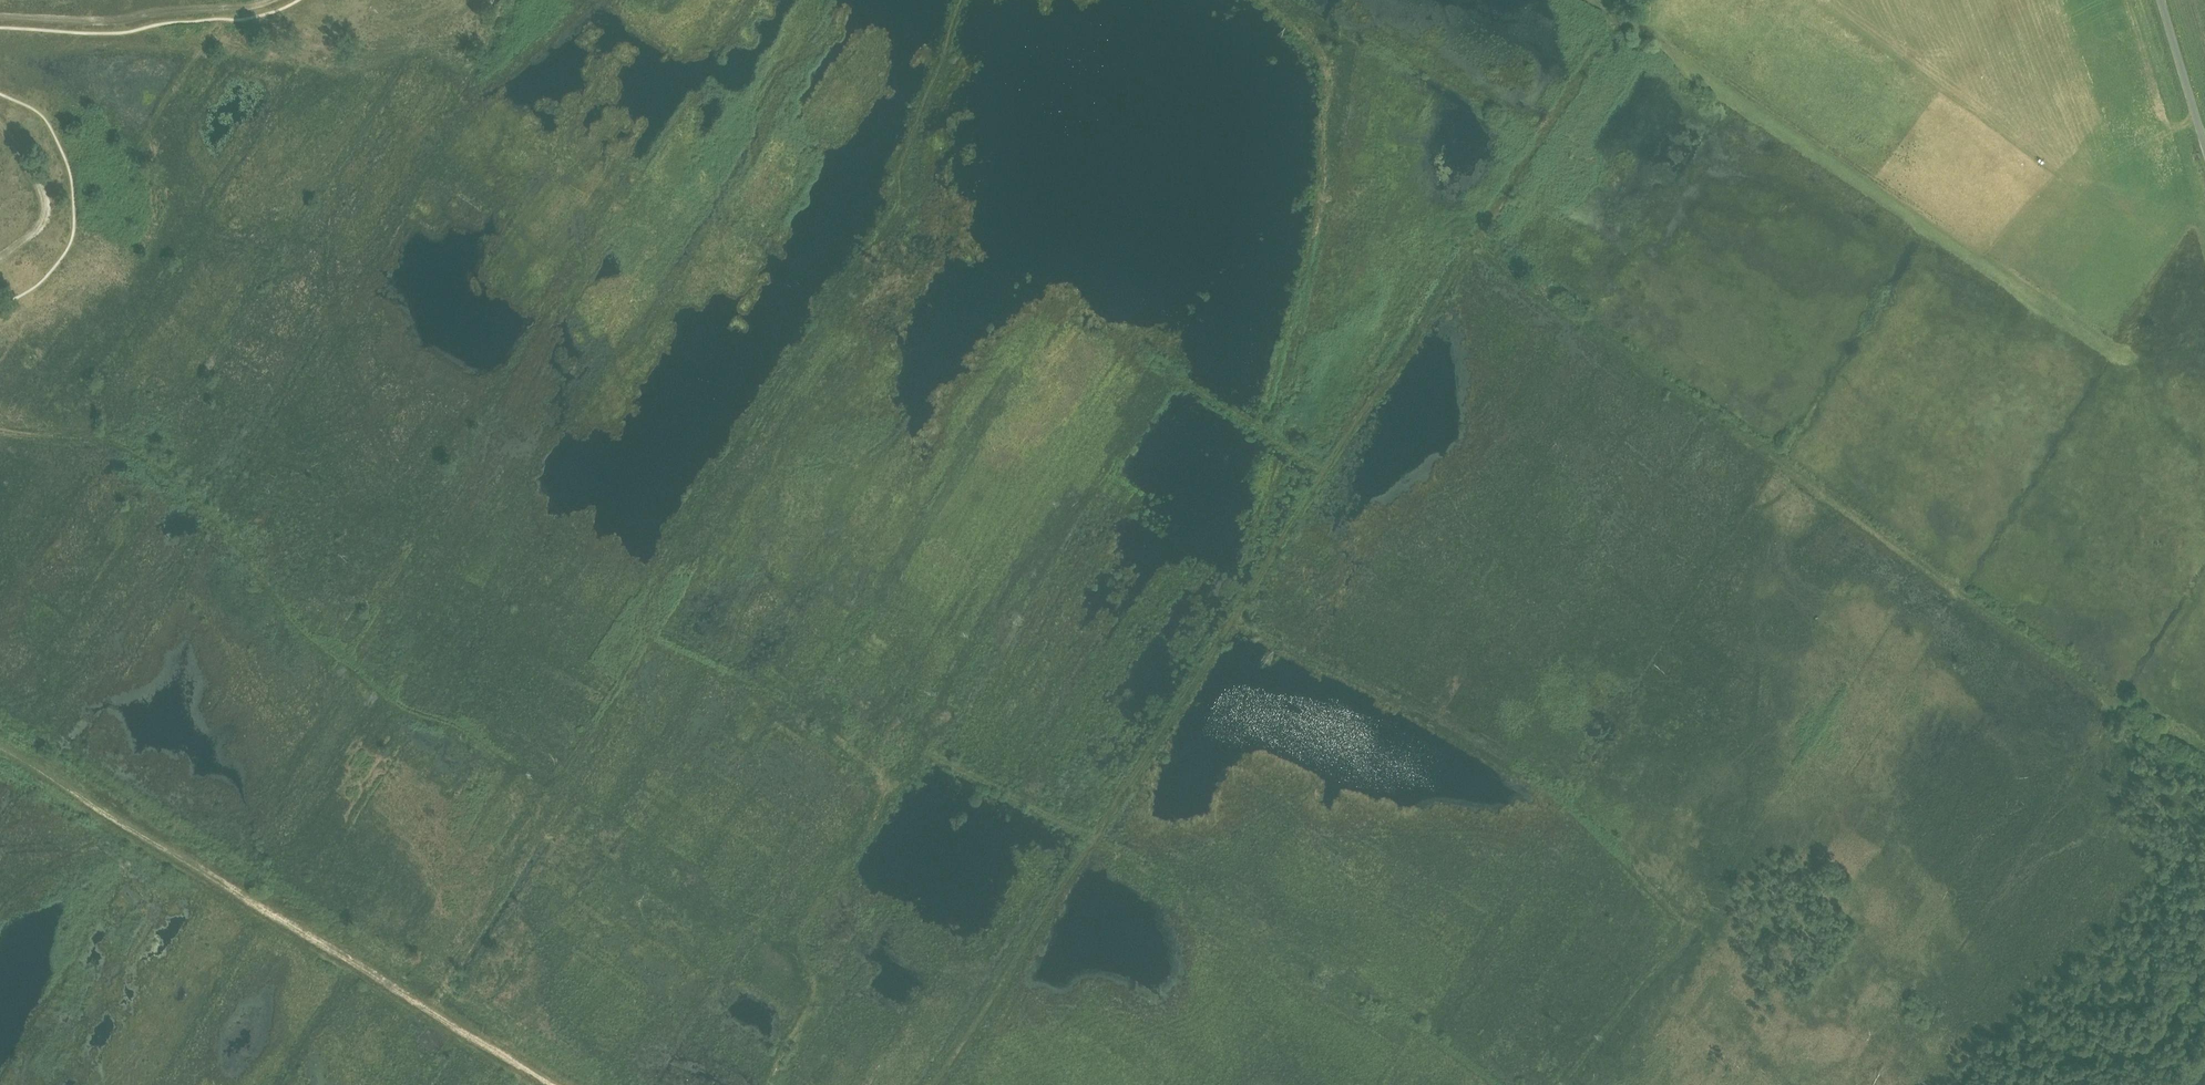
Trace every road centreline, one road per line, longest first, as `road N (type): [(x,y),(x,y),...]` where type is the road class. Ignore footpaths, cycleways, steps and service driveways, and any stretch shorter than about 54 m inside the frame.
road 1 (track): [(271,0),(107,22),(0,16)]
road 2 (track): [(0,122),(46,207),(33,233),(0,257)]
road 3 (unclassified): [(2204,147),(2161,0)]

